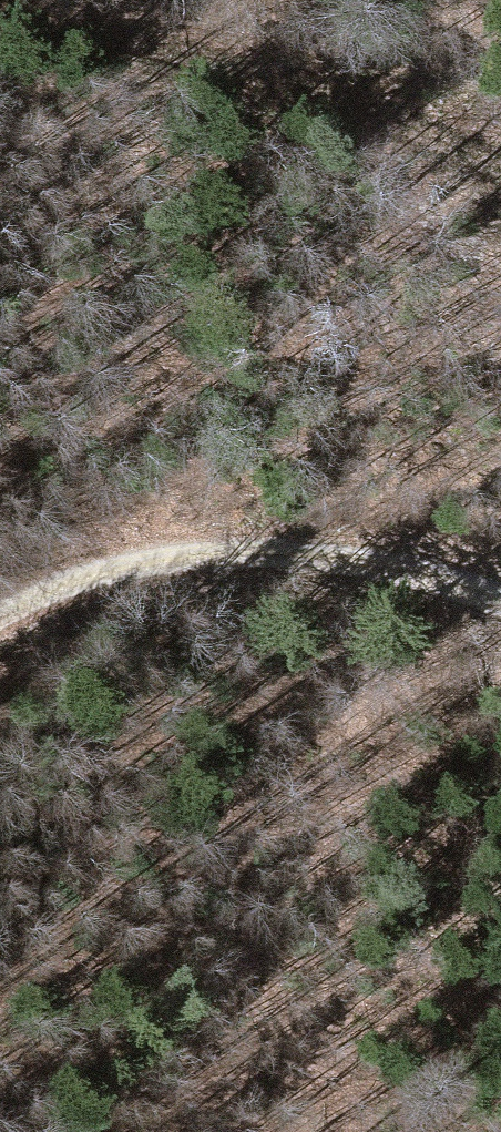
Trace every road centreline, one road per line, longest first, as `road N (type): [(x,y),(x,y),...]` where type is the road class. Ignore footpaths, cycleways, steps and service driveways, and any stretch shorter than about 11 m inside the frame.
road 1 (track): [(0,21),(40,21),(230,67),(456,150),(500,176)]
road 2 (track): [(0,614),(86,573),(207,549),(352,560),(464,585),(500,606)]

